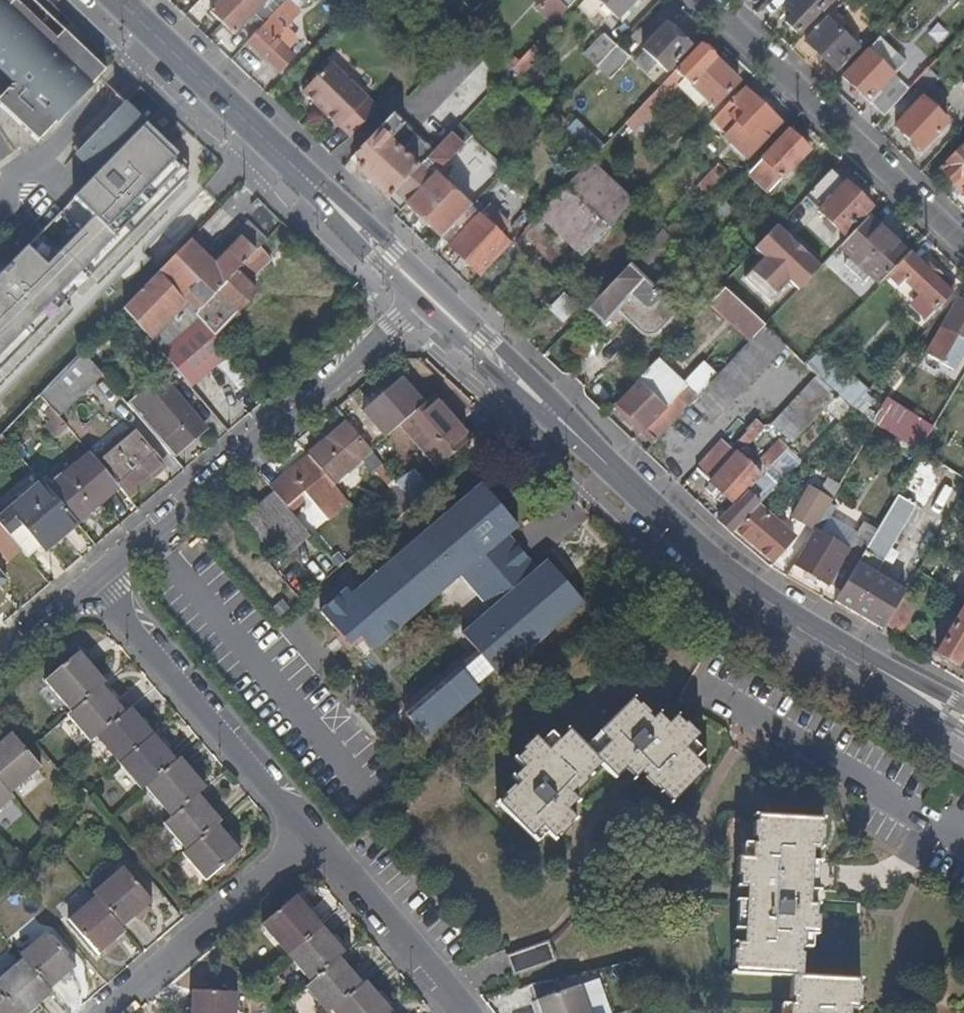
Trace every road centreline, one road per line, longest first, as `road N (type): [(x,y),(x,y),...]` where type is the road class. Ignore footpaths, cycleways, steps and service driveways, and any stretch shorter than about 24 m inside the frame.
road 1 (secondary): [(963,718),(741,590),(429,296)]
road 2 (residential): [(93,583),(429,296)]
road 3 (secondary): [(429,296),(115,0)]
road 4 (residential): [(696,0),(963,256)]
road 5 (residential): [(93,583),(315,843)]
road 6 (residential): [(963,841),(724,697)]
road 7 (residential): [(315,843),(110,1012)]
road 8 (residential): [(315,843),(460,1012)]
road 9 (residential): [(0,662),(93,583)]

